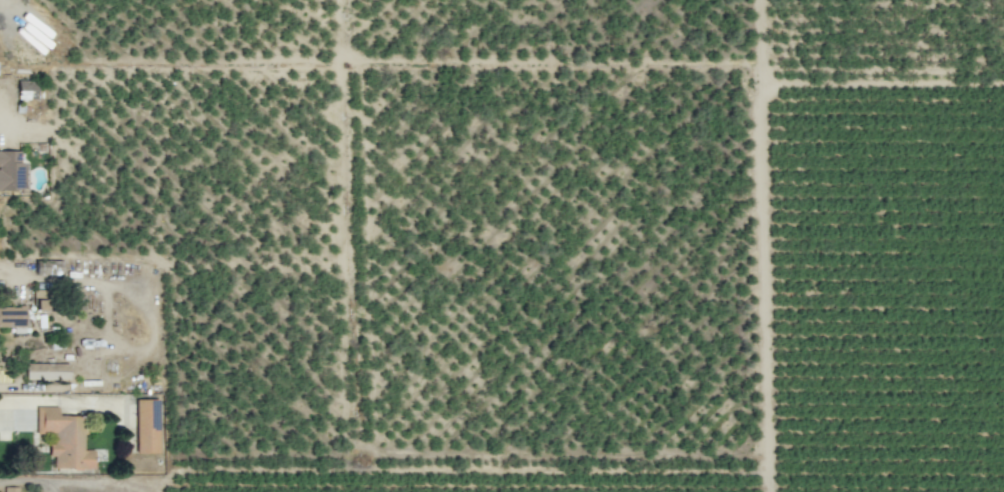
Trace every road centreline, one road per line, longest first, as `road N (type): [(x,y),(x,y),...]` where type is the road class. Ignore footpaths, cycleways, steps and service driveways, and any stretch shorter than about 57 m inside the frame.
road 1 (residential): [(0,403),(73,398),(89,405),(116,432),(142,491)]

